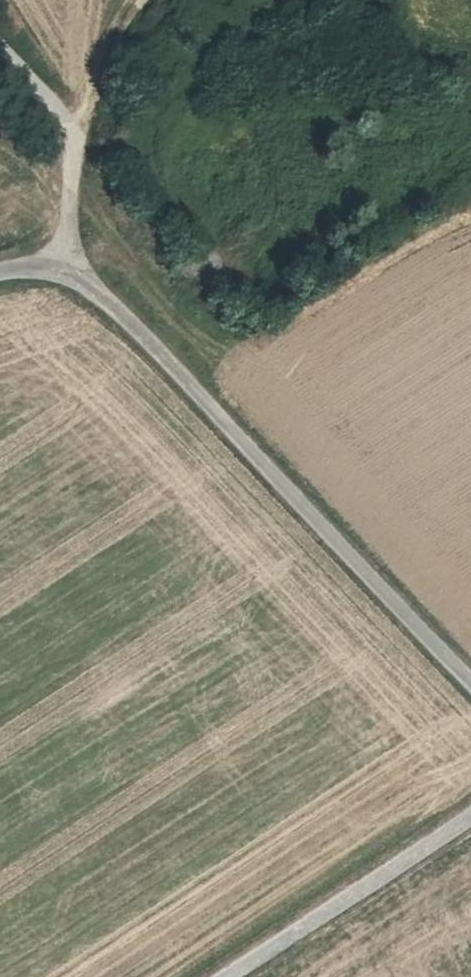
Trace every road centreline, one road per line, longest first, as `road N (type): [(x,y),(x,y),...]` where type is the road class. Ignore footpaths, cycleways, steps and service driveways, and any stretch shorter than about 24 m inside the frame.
road 1 (unclassified): [(0,272),(65,267),(147,336),(470,686)]
road 2 (unclassified): [(470,822),(241,976)]
road 3 (track): [(0,44),(64,125),(75,163),(65,267)]
road 4 (track): [(75,163),(146,0)]

